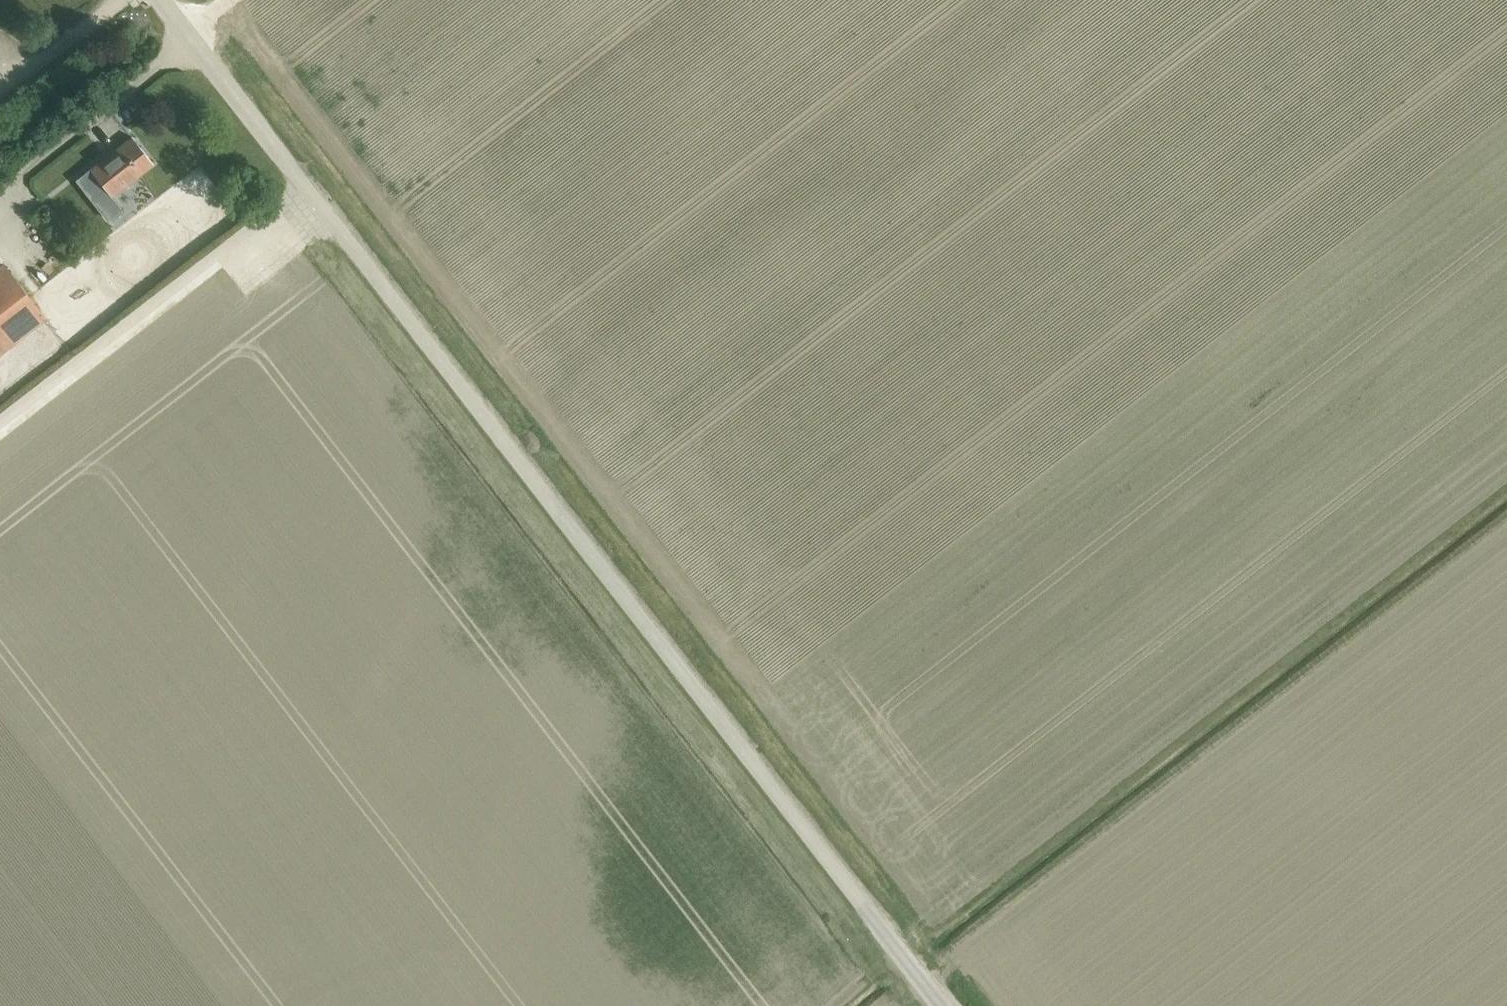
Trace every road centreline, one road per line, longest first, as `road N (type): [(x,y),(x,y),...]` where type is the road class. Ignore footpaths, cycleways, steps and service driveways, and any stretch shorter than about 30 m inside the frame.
road 1 (unclassified): [(944,1005),(162,0)]

